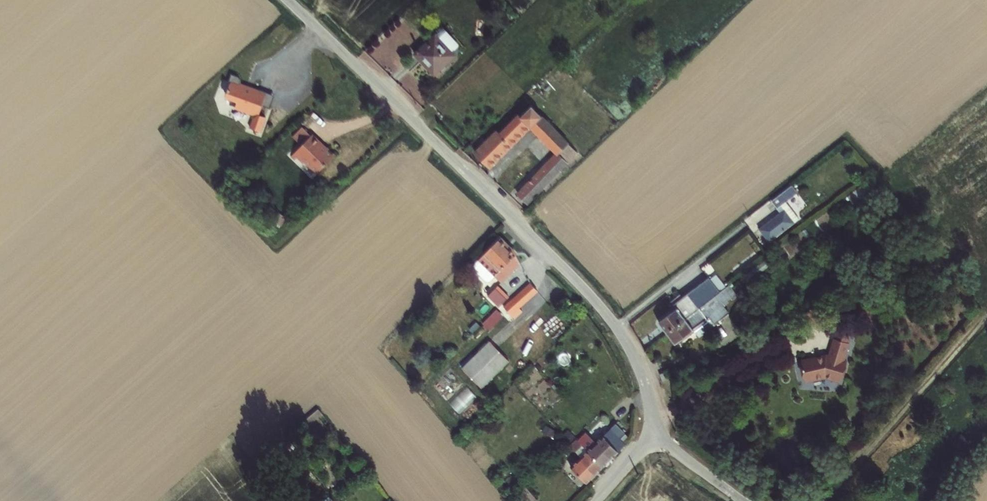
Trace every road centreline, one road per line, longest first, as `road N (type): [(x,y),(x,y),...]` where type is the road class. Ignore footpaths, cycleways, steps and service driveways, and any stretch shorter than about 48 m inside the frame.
road 1 (unclassified): [(288,0),(604,310),(642,373),(653,434)]

